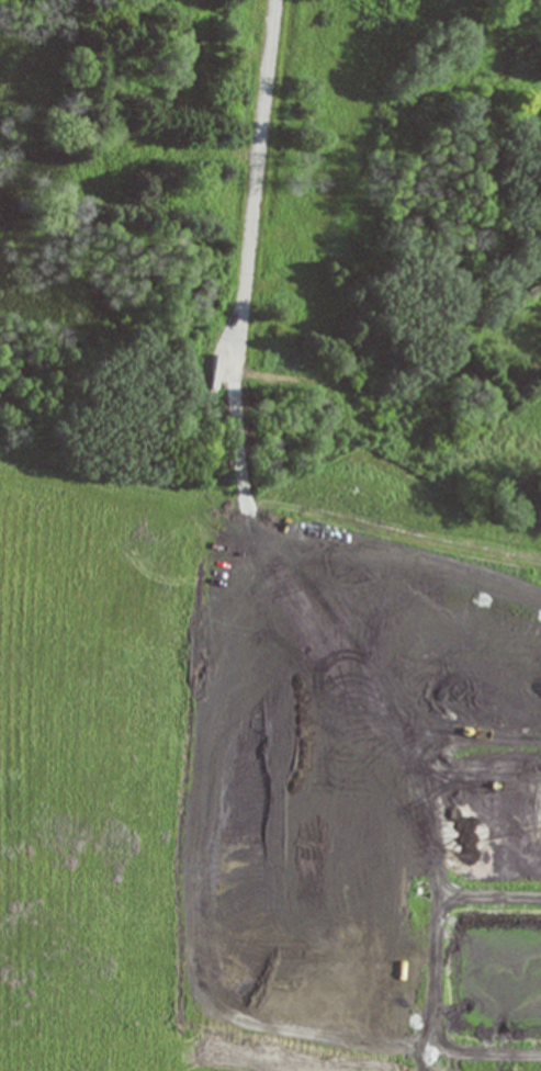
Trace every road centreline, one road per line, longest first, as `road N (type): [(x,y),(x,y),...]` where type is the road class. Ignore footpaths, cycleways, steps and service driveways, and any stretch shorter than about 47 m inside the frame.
road 1 (residential): [(276,0),(240,319),(227,365)]

